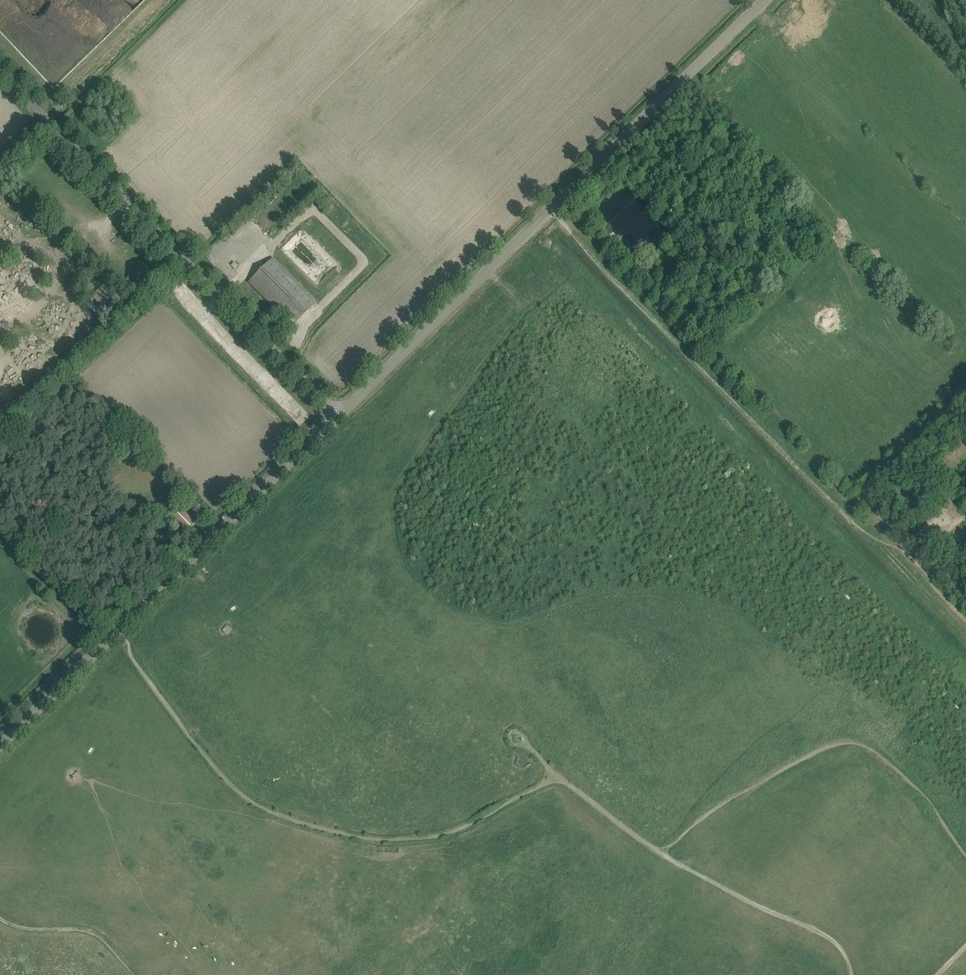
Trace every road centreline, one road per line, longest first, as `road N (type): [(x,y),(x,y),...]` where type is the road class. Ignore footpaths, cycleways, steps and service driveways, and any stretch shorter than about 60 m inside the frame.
road 1 (unclassified): [(337,417),(763,0)]
road 2 (unclassified): [(0,72),(337,417)]
road 3 (unclassified): [(0,744),(337,417)]

